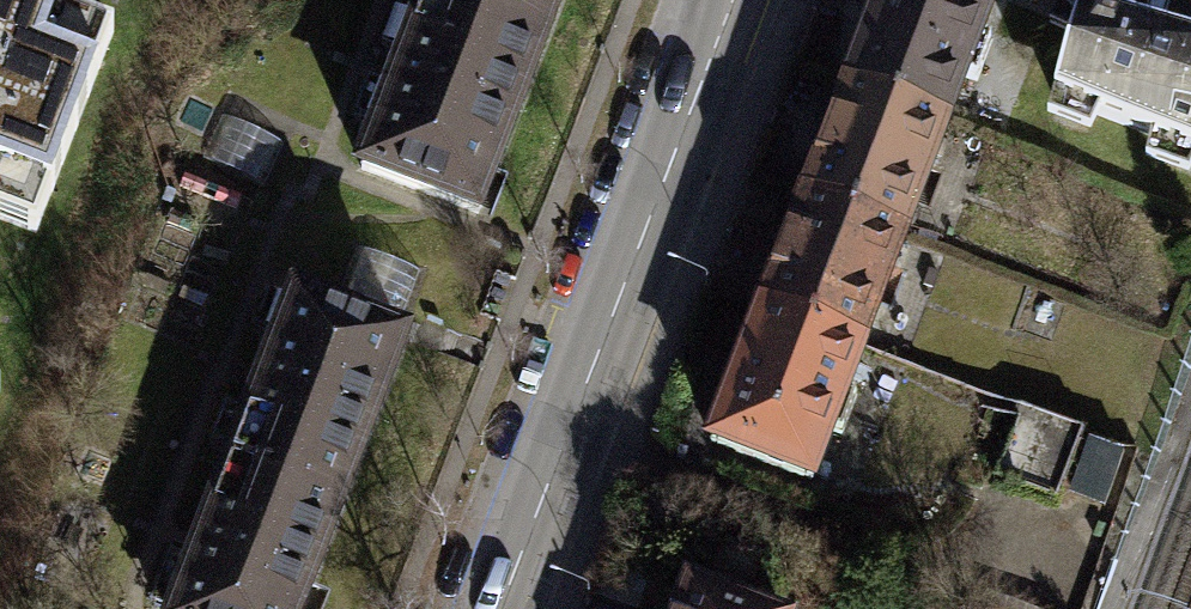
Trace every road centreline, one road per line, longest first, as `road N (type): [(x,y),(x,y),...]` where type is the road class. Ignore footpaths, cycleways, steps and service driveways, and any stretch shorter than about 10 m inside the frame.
road 1 (secondary): [(481,608),(713,0)]

